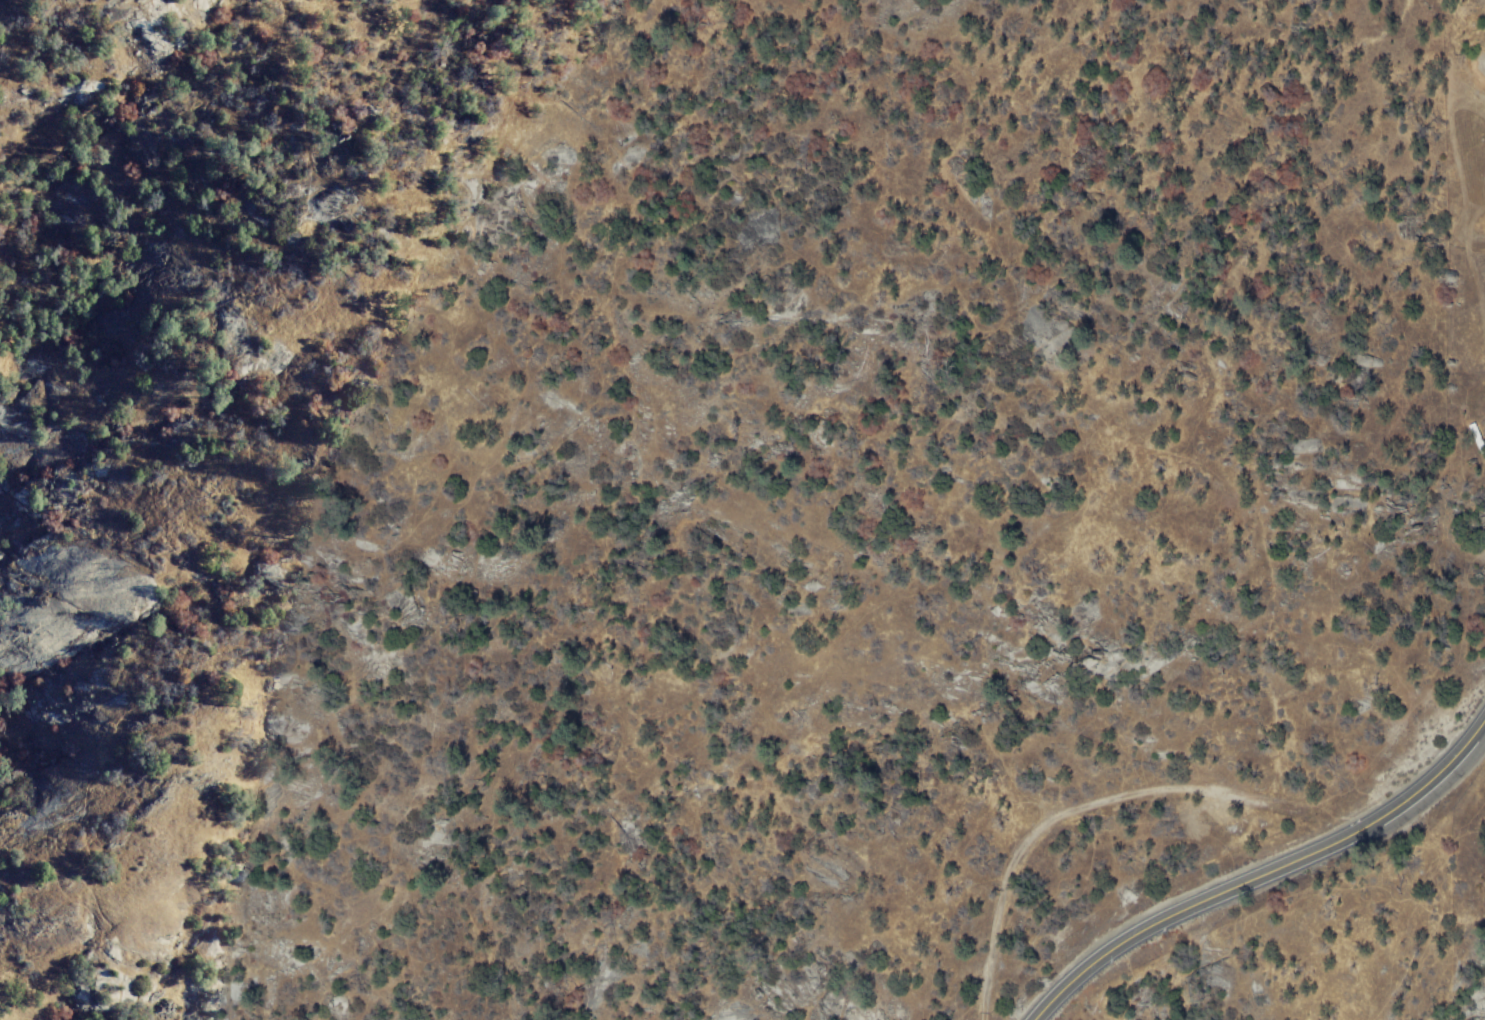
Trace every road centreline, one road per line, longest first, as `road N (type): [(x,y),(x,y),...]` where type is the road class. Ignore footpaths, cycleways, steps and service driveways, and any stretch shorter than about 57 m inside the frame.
road 1 (tertiary): [(1037,1019),(1121,946),(1395,813),(1484,726)]

